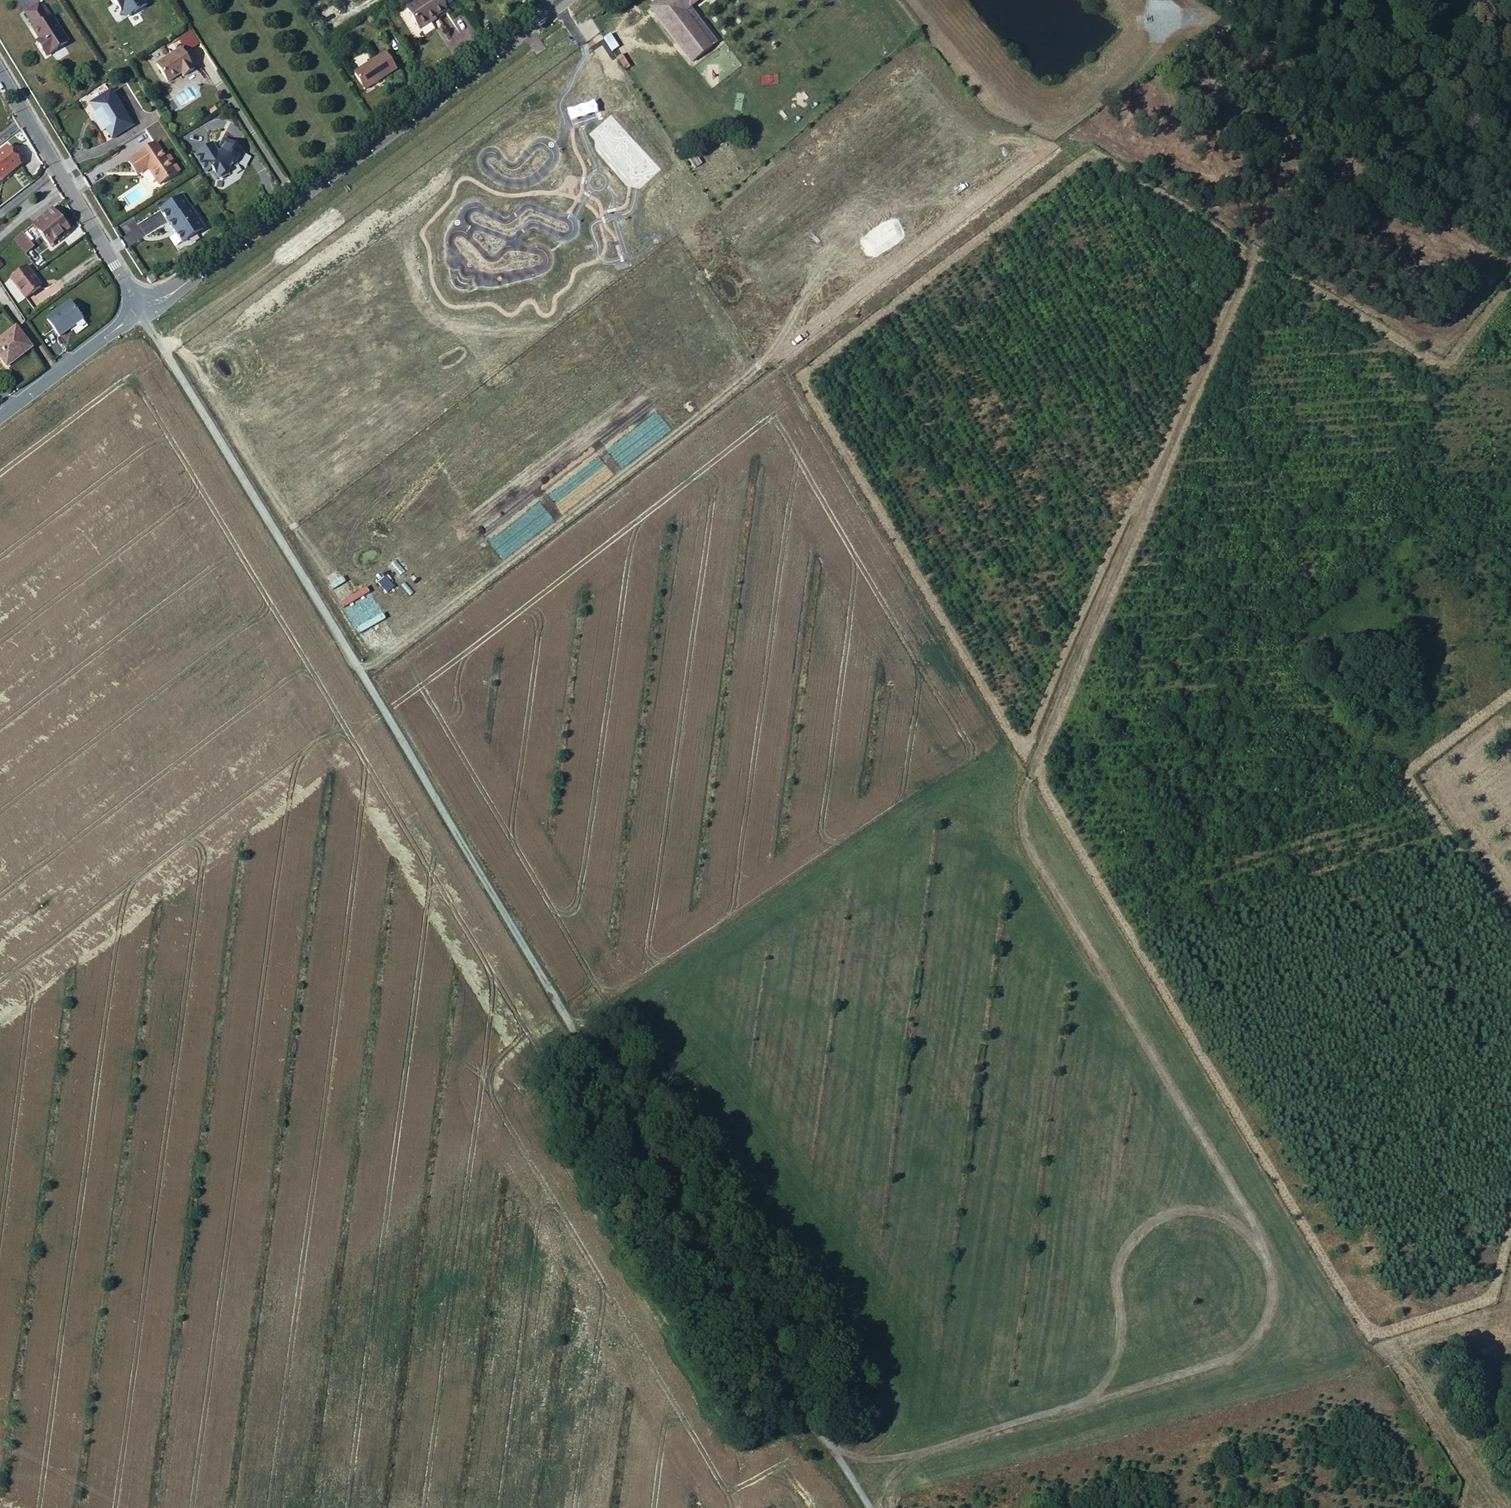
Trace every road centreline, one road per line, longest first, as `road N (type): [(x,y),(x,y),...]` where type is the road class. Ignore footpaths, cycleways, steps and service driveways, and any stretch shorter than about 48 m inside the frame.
road 1 (track): [(1267,5),(1282,73),(1257,242),(1028,777),(1022,836),(1071,904),(1247,1205),(1271,1261),(1272,1304),(1260,1339),(1194,1374),(914,1455)]
road 2 (track): [(137,309),(868,1507)]
road 3 (residential): [(540,22),(137,309)]
road 4 (residential): [(0,77),(137,309)]
road 5 (residential): [(137,309),(0,412)]

